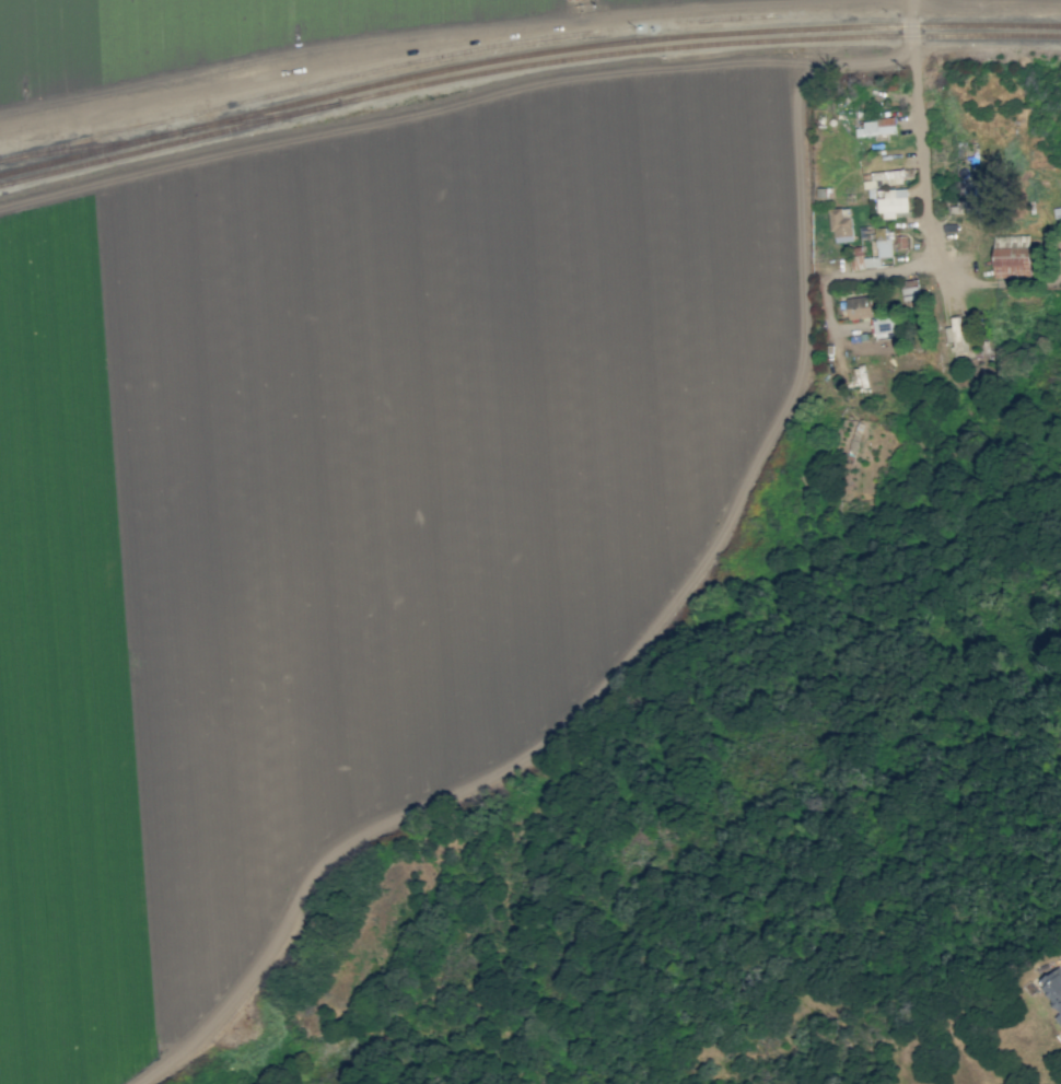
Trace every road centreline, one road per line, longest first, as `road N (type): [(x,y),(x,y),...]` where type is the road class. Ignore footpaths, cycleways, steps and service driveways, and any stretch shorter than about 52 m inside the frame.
road 1 (residential): [(911,50),(885,63),(797,72),(815,341),(710,572),(630,673),(541,755),(317,873),(234,1011),(133,1083)]
road 2 (residential): [(905,0),(933,263),(823,281),(829,328),(863,325)]

